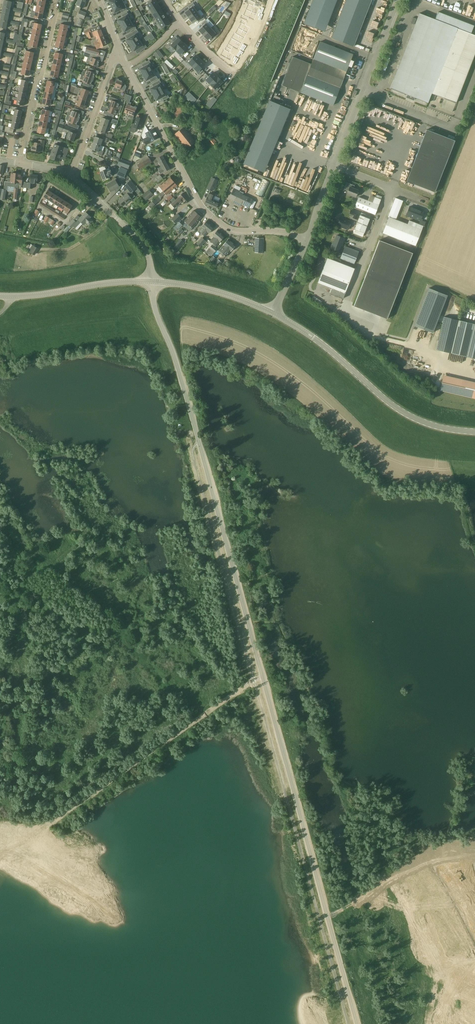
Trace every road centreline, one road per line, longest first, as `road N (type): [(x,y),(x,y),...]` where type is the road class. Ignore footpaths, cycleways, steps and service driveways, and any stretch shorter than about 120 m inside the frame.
road 1 (unclassified): [(358,1023),(152,282)]
road 2 (residential): [(307,240),(229,228),(206,211),(126,64)]
road 3 (track): [(48,823),(263,677)]
road 4 (tertiary): [(474,432),(399,410),(273,313)]
road 5 (residential): [(55,0),(20,164)]
road 6 (unclassified): [(379,321),(346,306),(392,189)]
road 7 (tertiary): [(152,282),(0,296)]
road 8 (residential): [(152,282),(143,246),(70,177)]
road 9 (residential): [(70,177),(118,49)]
road 10 (tertiary): [(273,313),(216,291),(152,282)]

